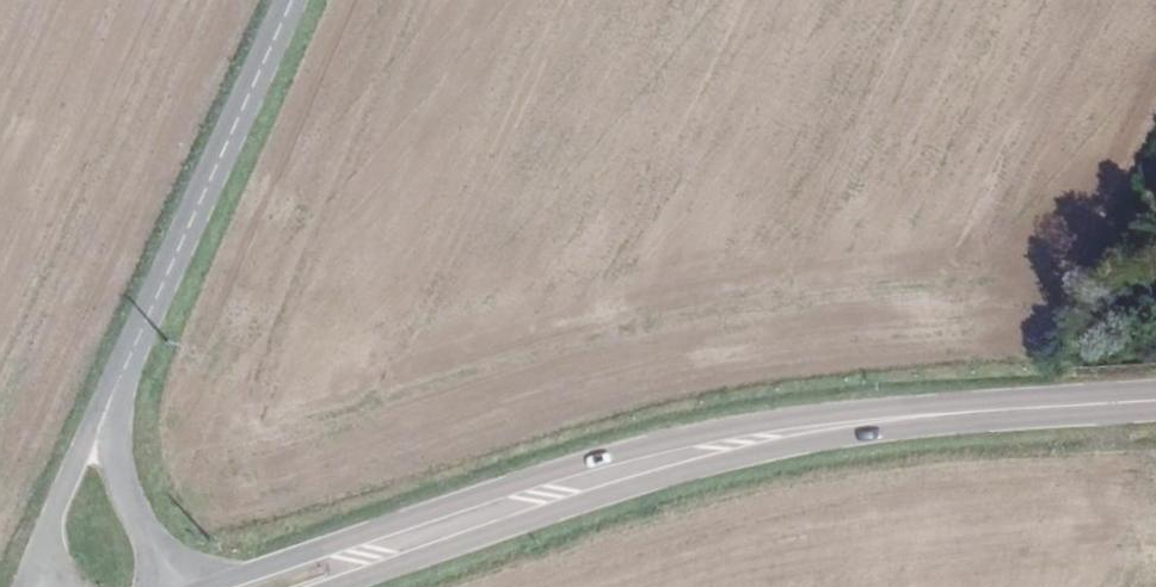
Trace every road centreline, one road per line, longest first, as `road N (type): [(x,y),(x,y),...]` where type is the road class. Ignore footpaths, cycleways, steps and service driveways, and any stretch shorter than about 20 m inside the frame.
road 1 (secondary): [(1091,404),(949,403),(669,438),(203,586)]
road 2 (secondary): [(328,586),(625,488),(766,450),(1091,404)]
road 3 (tertiary): [(297,0),(102,415)]
road 4 (tertiary): [(162,586),(102,415)]
road 5 (tertiary): [(102,415),(55,526),(57,586)]

